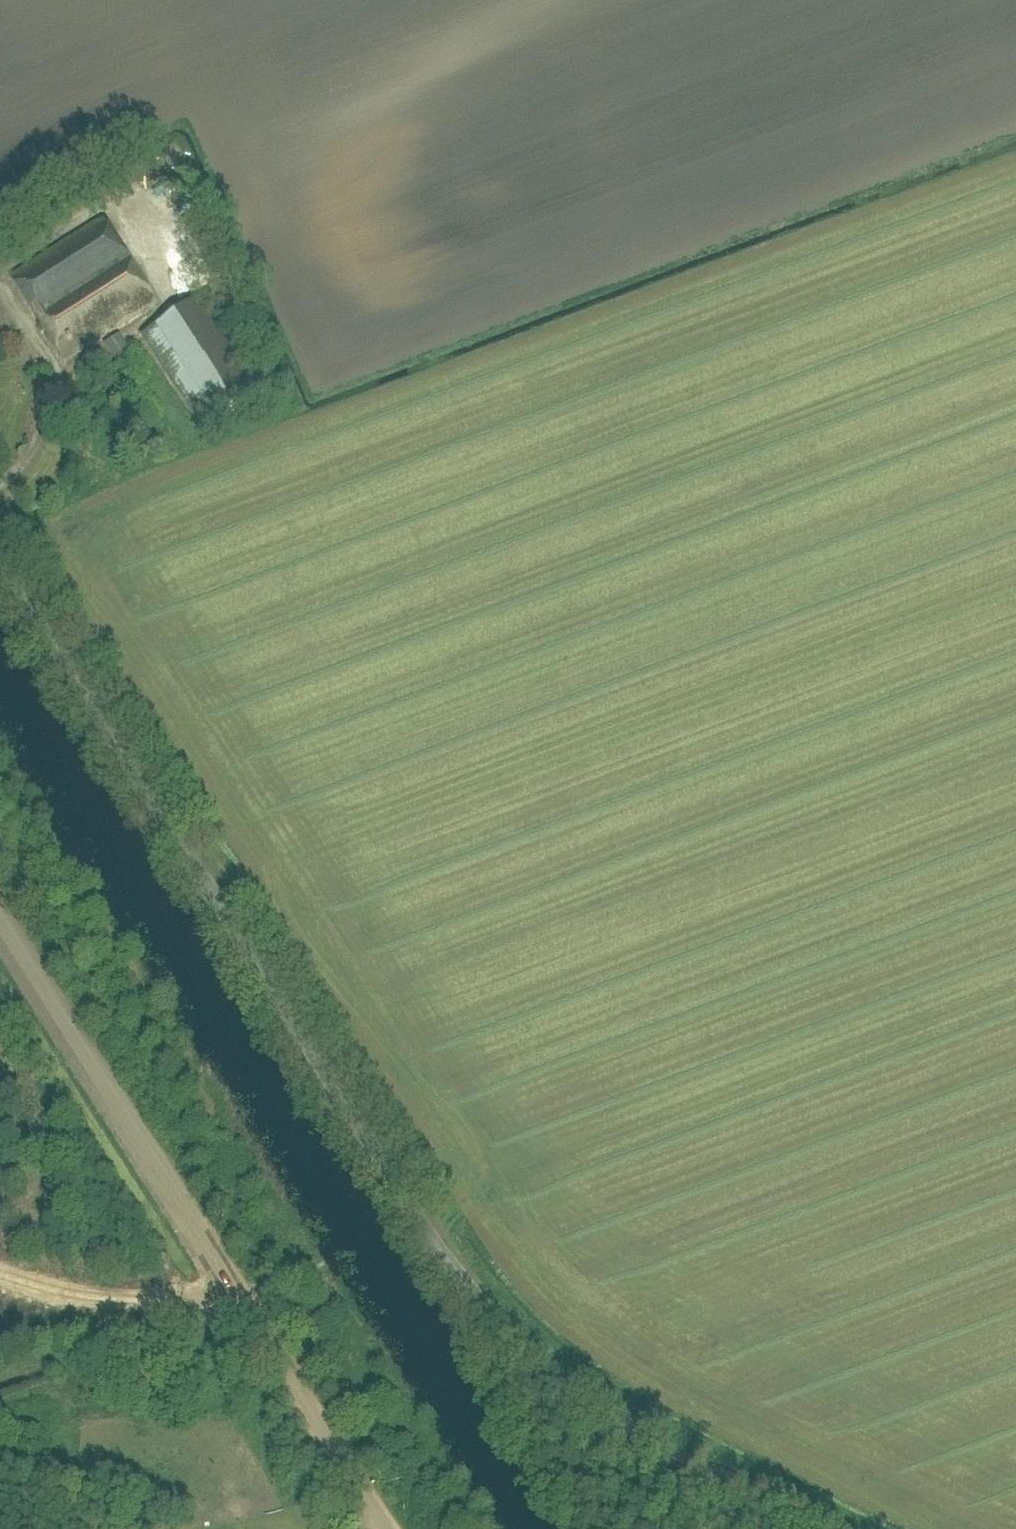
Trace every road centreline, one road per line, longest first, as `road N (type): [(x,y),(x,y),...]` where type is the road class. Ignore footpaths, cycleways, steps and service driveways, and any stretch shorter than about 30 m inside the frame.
road 1 (unclassified): [(0,561),(434,1243),(500,1330),(565,1387),(649,1441),(815,1528)]
road 2 (unclassified): [(384,1528),(202,1258),(0,930)]

